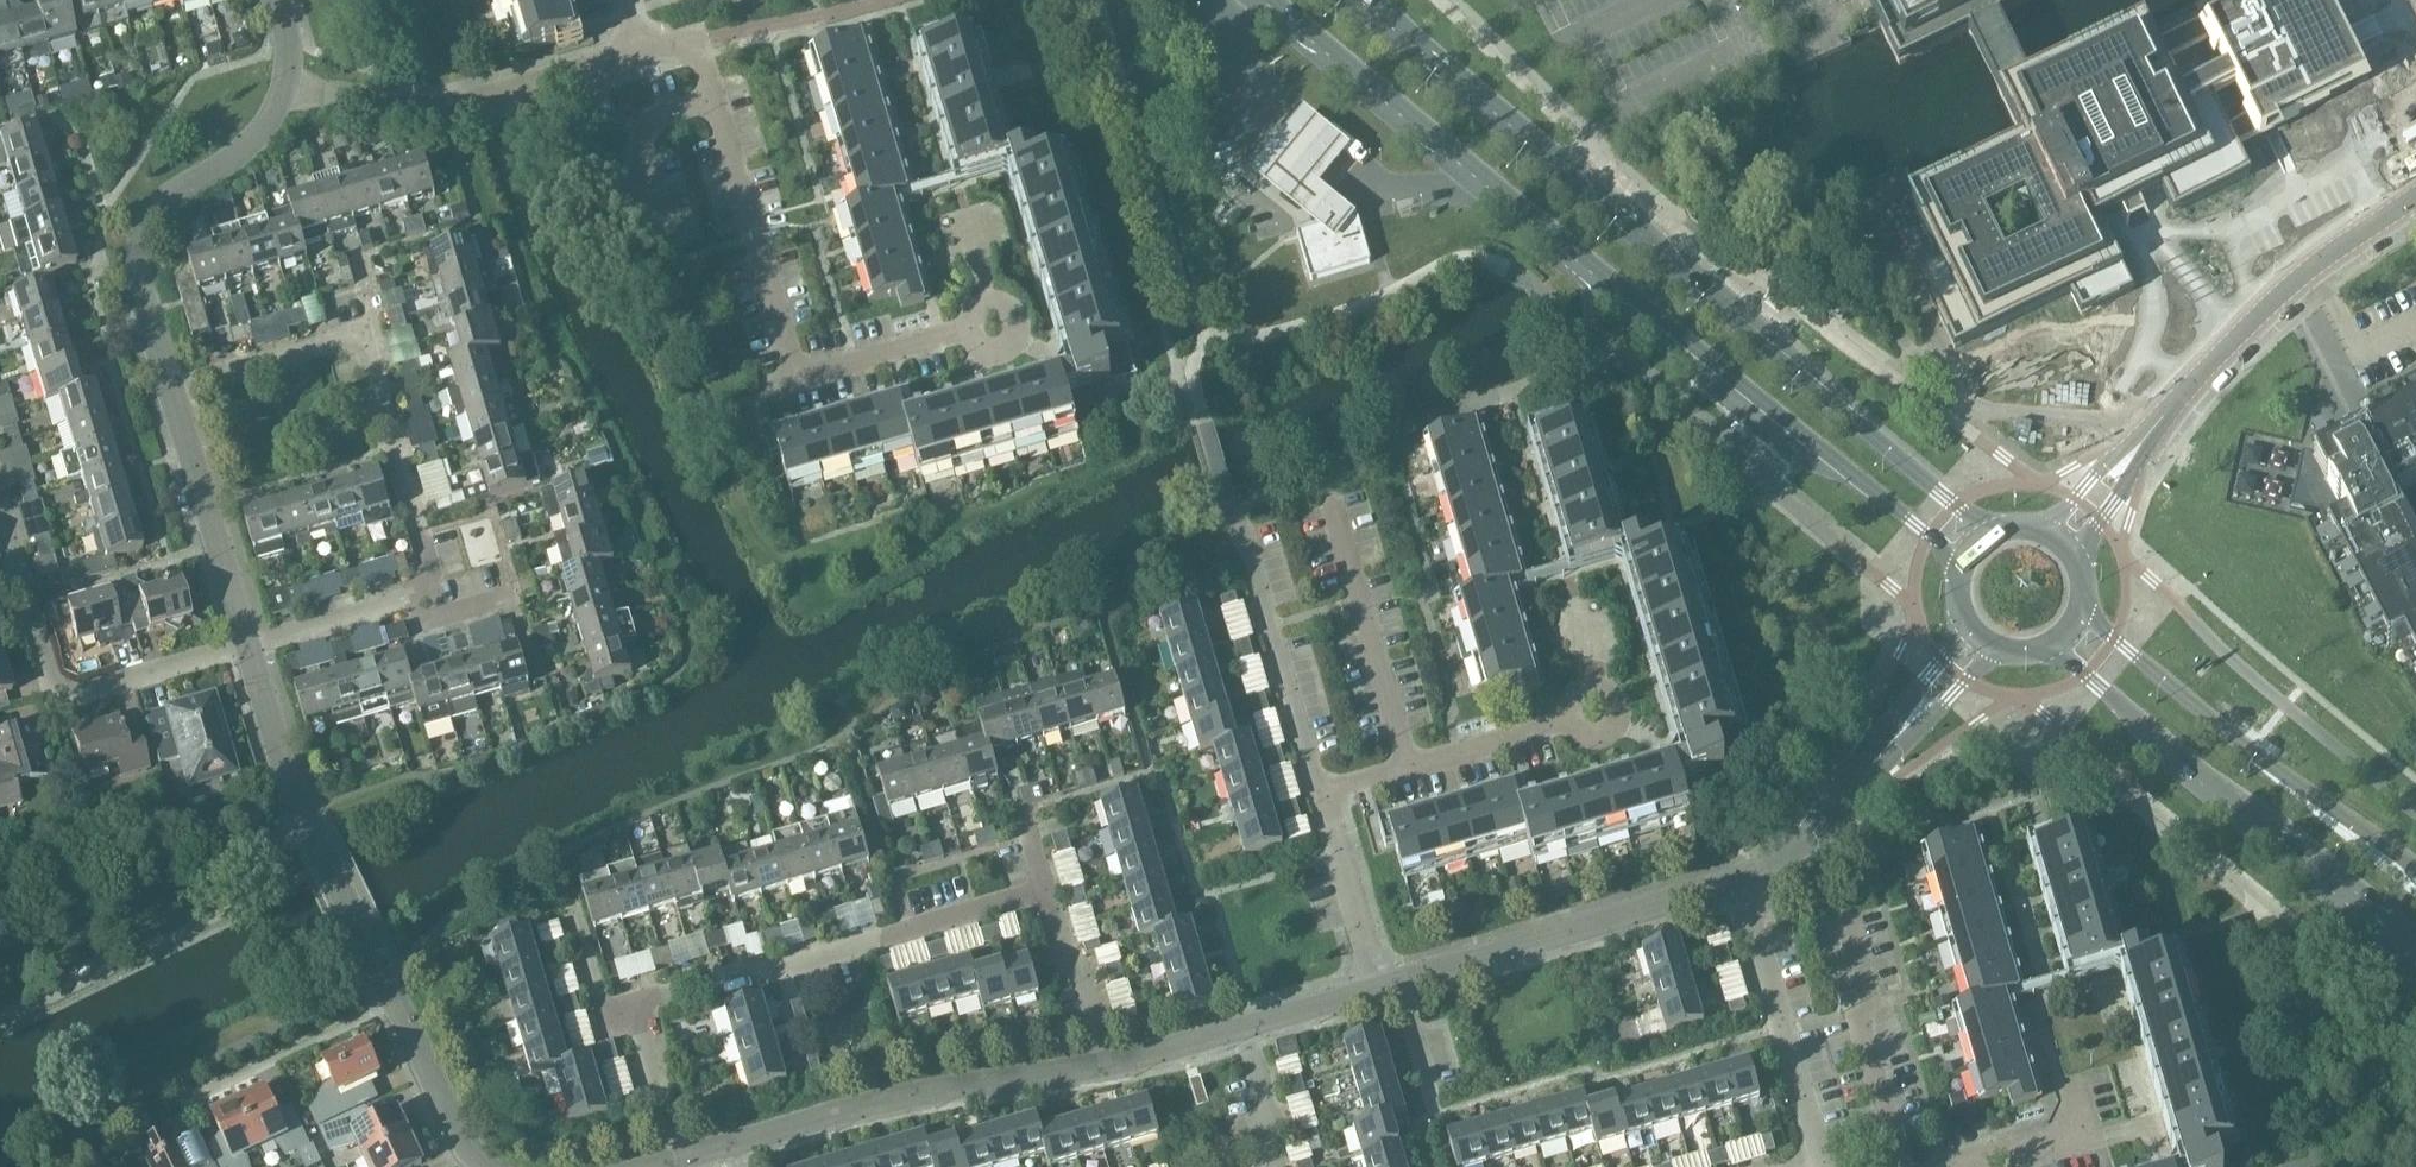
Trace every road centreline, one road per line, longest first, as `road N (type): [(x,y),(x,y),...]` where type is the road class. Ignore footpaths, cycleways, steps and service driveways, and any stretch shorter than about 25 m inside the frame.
road 1 (tertiary): [(1263,0),(1962,568)]
road 2 (tertiary): [(1989,537),(1360,0)]
road 3 (residential): [(246,643),(431,590),(362,334),(172,387)]
road 4 (residential): [(635,55),(693,39),(798,382),(993,325)]
road 5 (tertiary): [(2049,648),(2415,948)]
road 6 (residential): [(1046,888),(631,1003)]
road 7 (tertiary): [(2415,869),(2079,616)]
road 8 (residential): [(246,643),(62,691),(53,682),(0,501)]
road 9 (residential): [(393,1002),(289,777),(246,643)]
road 10 (residential): [(740,1142),(862,1106),(1107,1064)]
road 11 (residential): [(1380,989),(1738,881)]
road 12 (residential): [(172,387),(138,286),(148,219),(186,182),(237,154),(284,87)]
road 13 (residential): [(284,87),(446,107),(635,55)]
road 14 (tertiary): [(2153,430),(2291,287),(2415,199)]
road 15 (residential): [(1321,791),(1223,499)]
road 16 (residential): [(1738,881),(1819,1163)]
road 17 (residential): [(1321,791),(1592,714)]
road 18 (residential): [(246,643),(172,387)]
road 19 (residential): [(172,1105),(393,1002)]
road 20 (residential): [(1738,881),(1813,837),(1906,726)]
road 21 (residential): [(1380,989),(1321,791)]
road 22 (residential): [(485,1166),(466,1156),(393,1002)]
road 23 (residential): [(1107,1064),(1086,981),(1068,962),(1046,888)]
road 24 (residential): [(1943,1166),(2081,1129),(2070,1088)]
road 25 (residential): [(676,1160),(631,1003)]
road 26 (tertiary): [(2153,430),(2043,533)]
road 27 (tertiary): [(2070,553),(2153,430)]
road 28 (residential): [(1275,1166),(1243,1027)]
road 29 (residential): [(1243,1027),(1380,989)]
road 30 (residential): [(1107,1064),(1243,1027)]
road 31 (residential): [(631,1003),(607,1017),(578,924)]

